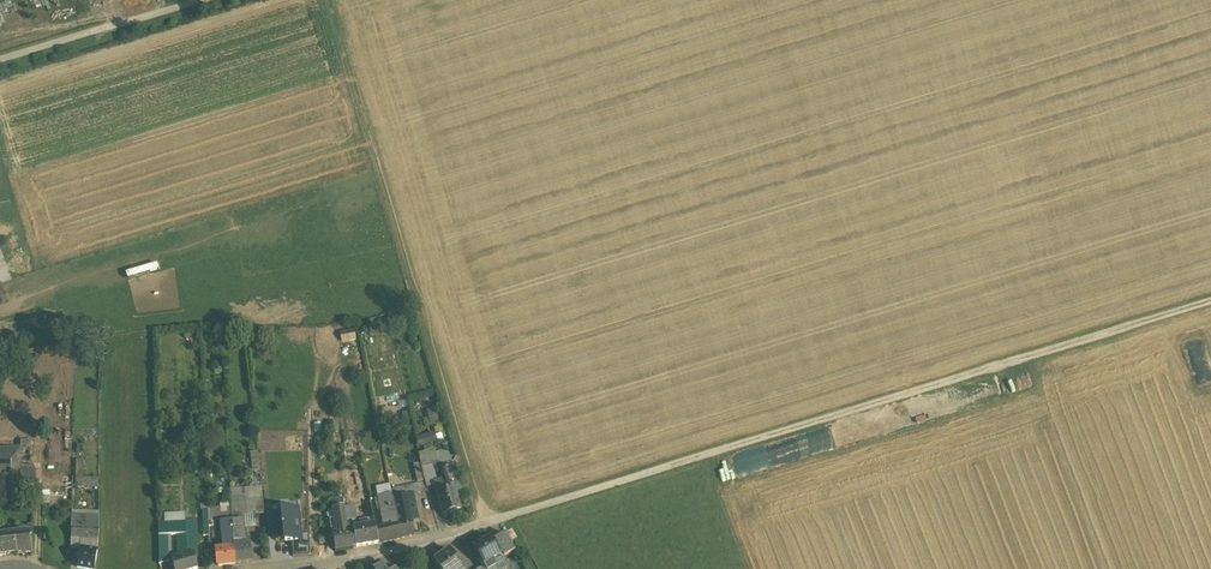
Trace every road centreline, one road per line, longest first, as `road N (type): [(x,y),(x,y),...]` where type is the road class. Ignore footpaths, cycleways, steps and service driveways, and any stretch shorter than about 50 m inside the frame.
road 1 (track): [(325,0),(482,522),(1210,300)]
road 2 (residential): [(260,568),(482,522)]
road 3 (track): [(0,61),(202,0)]

